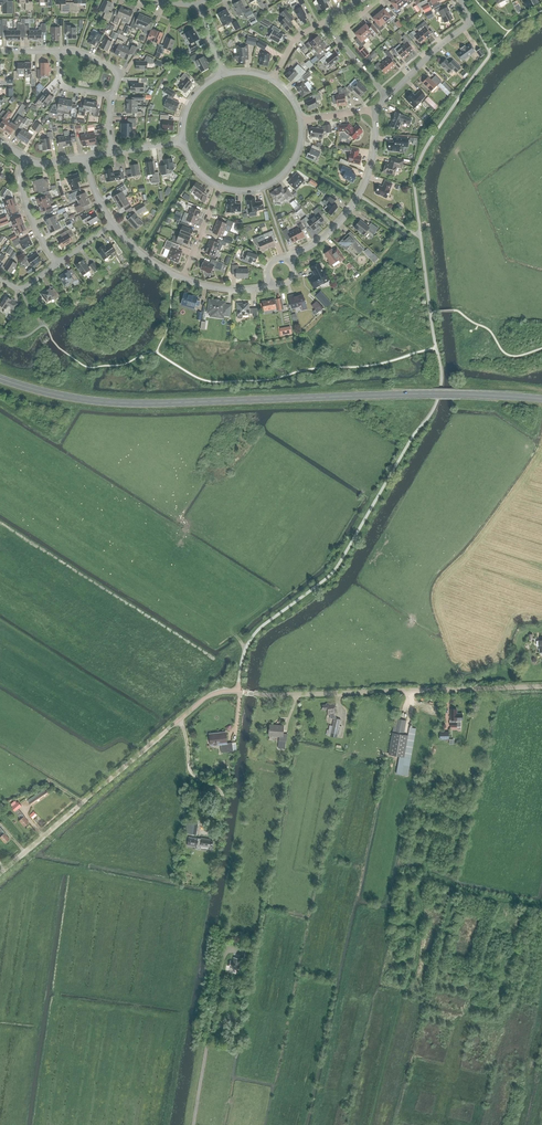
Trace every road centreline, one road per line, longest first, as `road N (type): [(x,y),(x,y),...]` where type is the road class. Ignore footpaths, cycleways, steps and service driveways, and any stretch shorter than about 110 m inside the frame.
road 1 (tertiary): [(0,878),(215,694),(541,687)]
road 2 (primary): [(432,394),(134,404),(0,378)]
road 3 (residential): [(289,257),(329,232),(357,197),(371,164),(375,109)]
road 4 (residential): [(387,97),(472,20),(462,0)]
road 5 (residential): [(300,121),(298,152),(280,177),(251,190),(220,187)]

